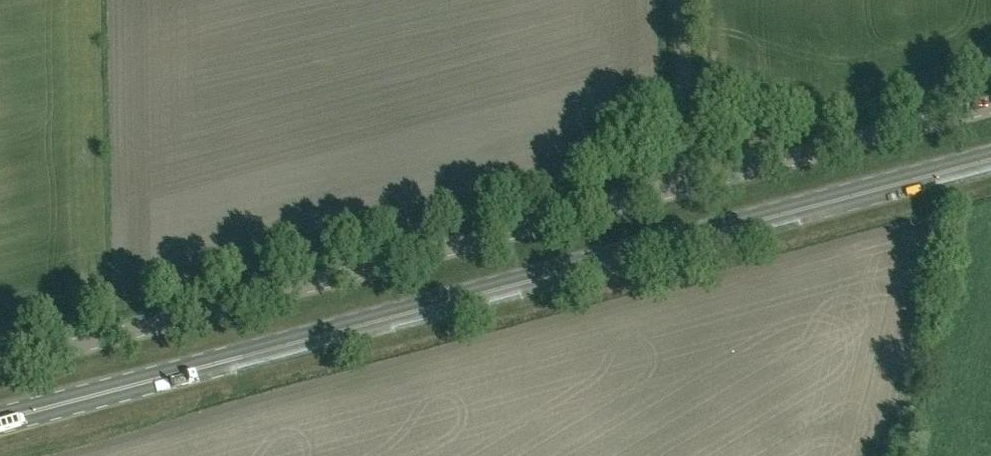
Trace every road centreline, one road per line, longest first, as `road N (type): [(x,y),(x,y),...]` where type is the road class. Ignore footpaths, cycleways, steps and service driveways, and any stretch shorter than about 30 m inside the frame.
road 1 (unclassified): [(0,365),(990,106)]
road 2 (primary): [(10,416),(990,159)]
road 3 (track): [(679,0),(686,185)]

